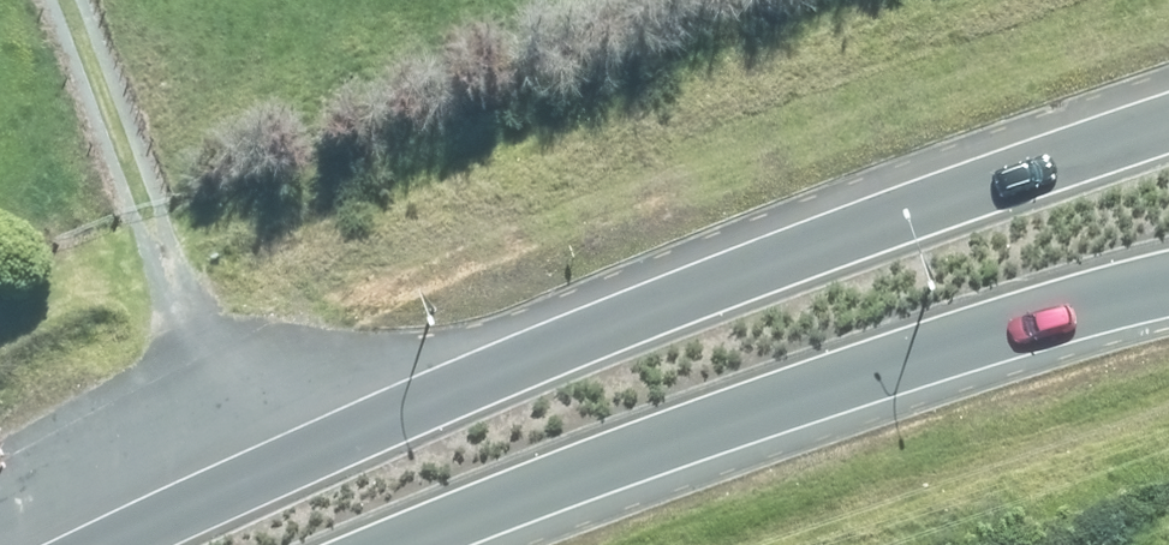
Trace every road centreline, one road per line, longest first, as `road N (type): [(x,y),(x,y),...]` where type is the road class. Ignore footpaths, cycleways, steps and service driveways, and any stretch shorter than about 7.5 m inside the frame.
road 1 (secondary): [(112,544),(414,407),(756,269),(1168,124)]
road 2 (secondary): [(1168,282),(996,325),(403,544)]

